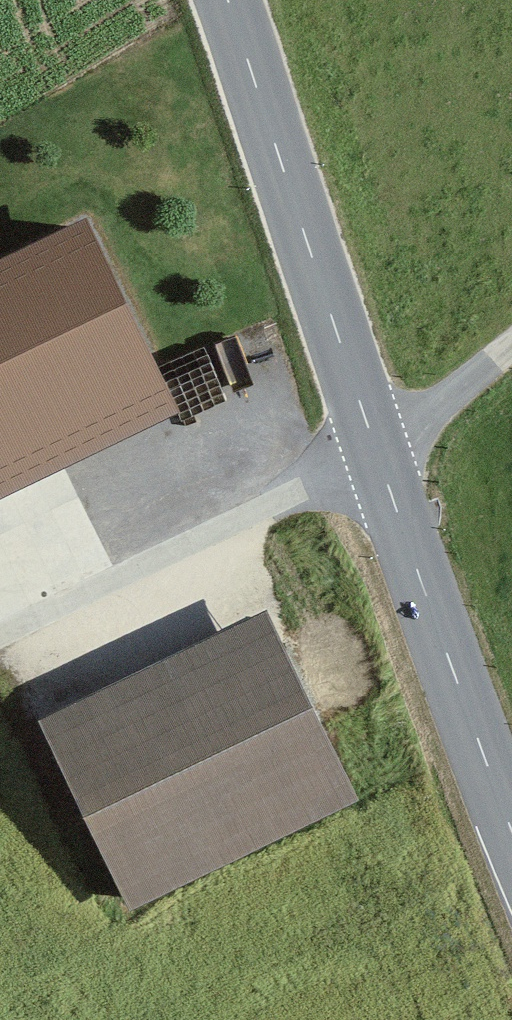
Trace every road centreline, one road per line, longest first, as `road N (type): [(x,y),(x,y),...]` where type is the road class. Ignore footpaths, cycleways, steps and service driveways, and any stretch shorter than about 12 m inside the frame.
road 1 (tertiary): [(233,0),(378,458),(511,824)]
road 2 (track): [(0,640),(378,458),(511,347)]

